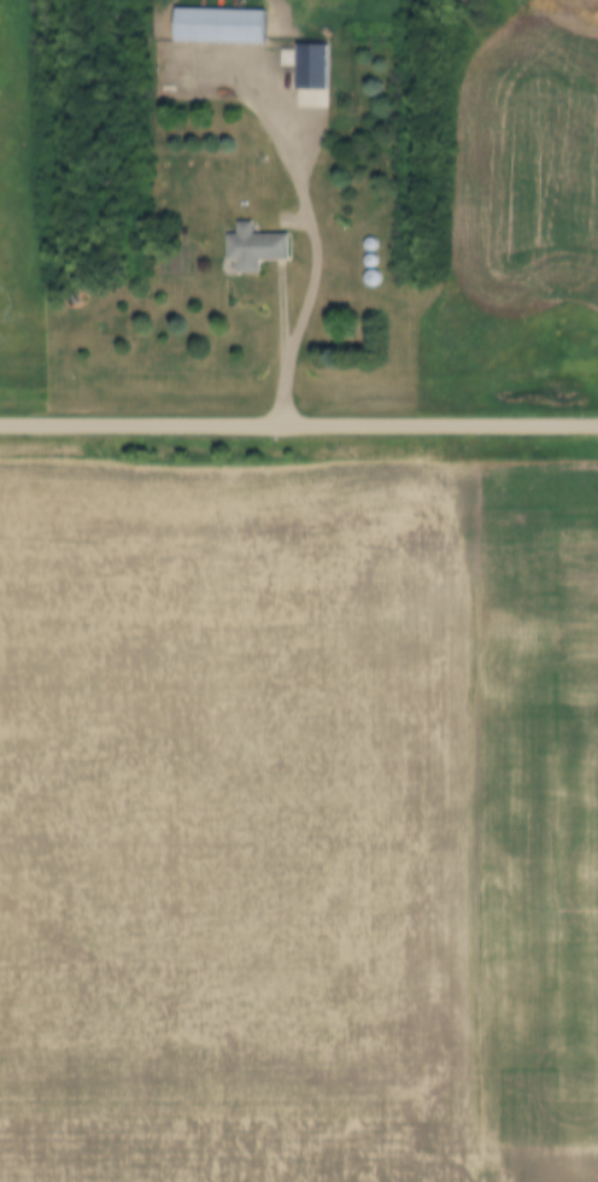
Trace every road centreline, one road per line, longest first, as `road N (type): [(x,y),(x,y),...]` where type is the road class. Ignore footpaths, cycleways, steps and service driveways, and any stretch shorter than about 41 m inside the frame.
road 1 (residential): [(597,423),(0,423)]

